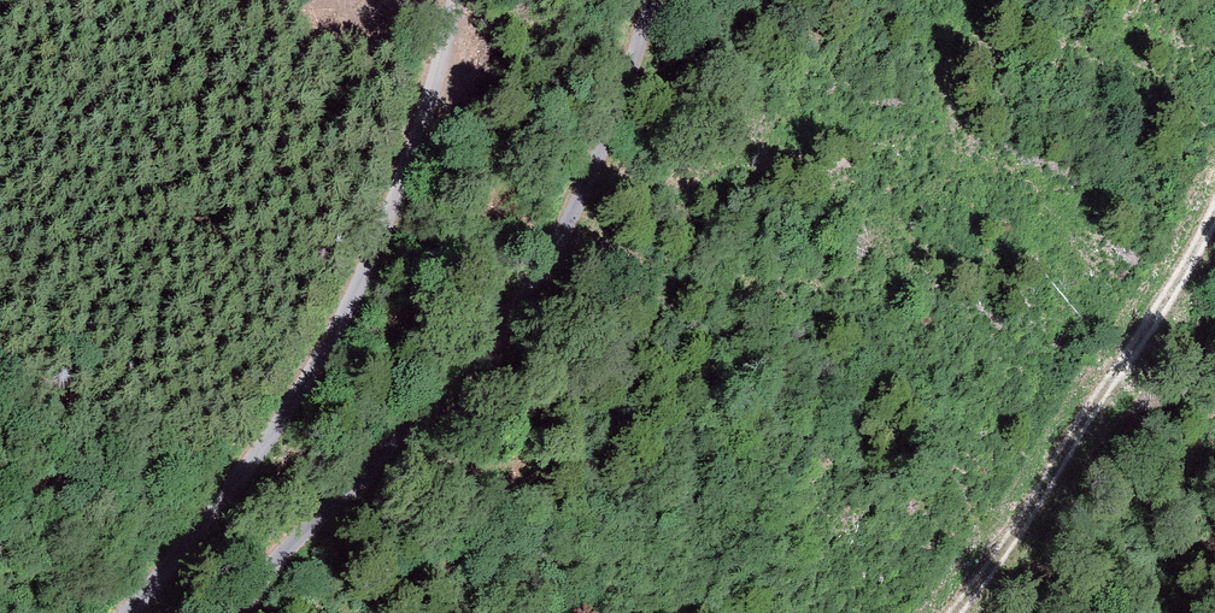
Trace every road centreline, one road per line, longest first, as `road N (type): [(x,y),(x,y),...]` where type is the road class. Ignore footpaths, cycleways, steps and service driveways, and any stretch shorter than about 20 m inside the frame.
road 1 (track): [(653,0),(599,163),(539,281),(478,362),(279,558),(243,612)]
road 2 (track): [(129,612),(259,453),(325,350),(417,148),(458,0)]
road 3 (track): [(1214,213),(1019,533),(955,612)]

